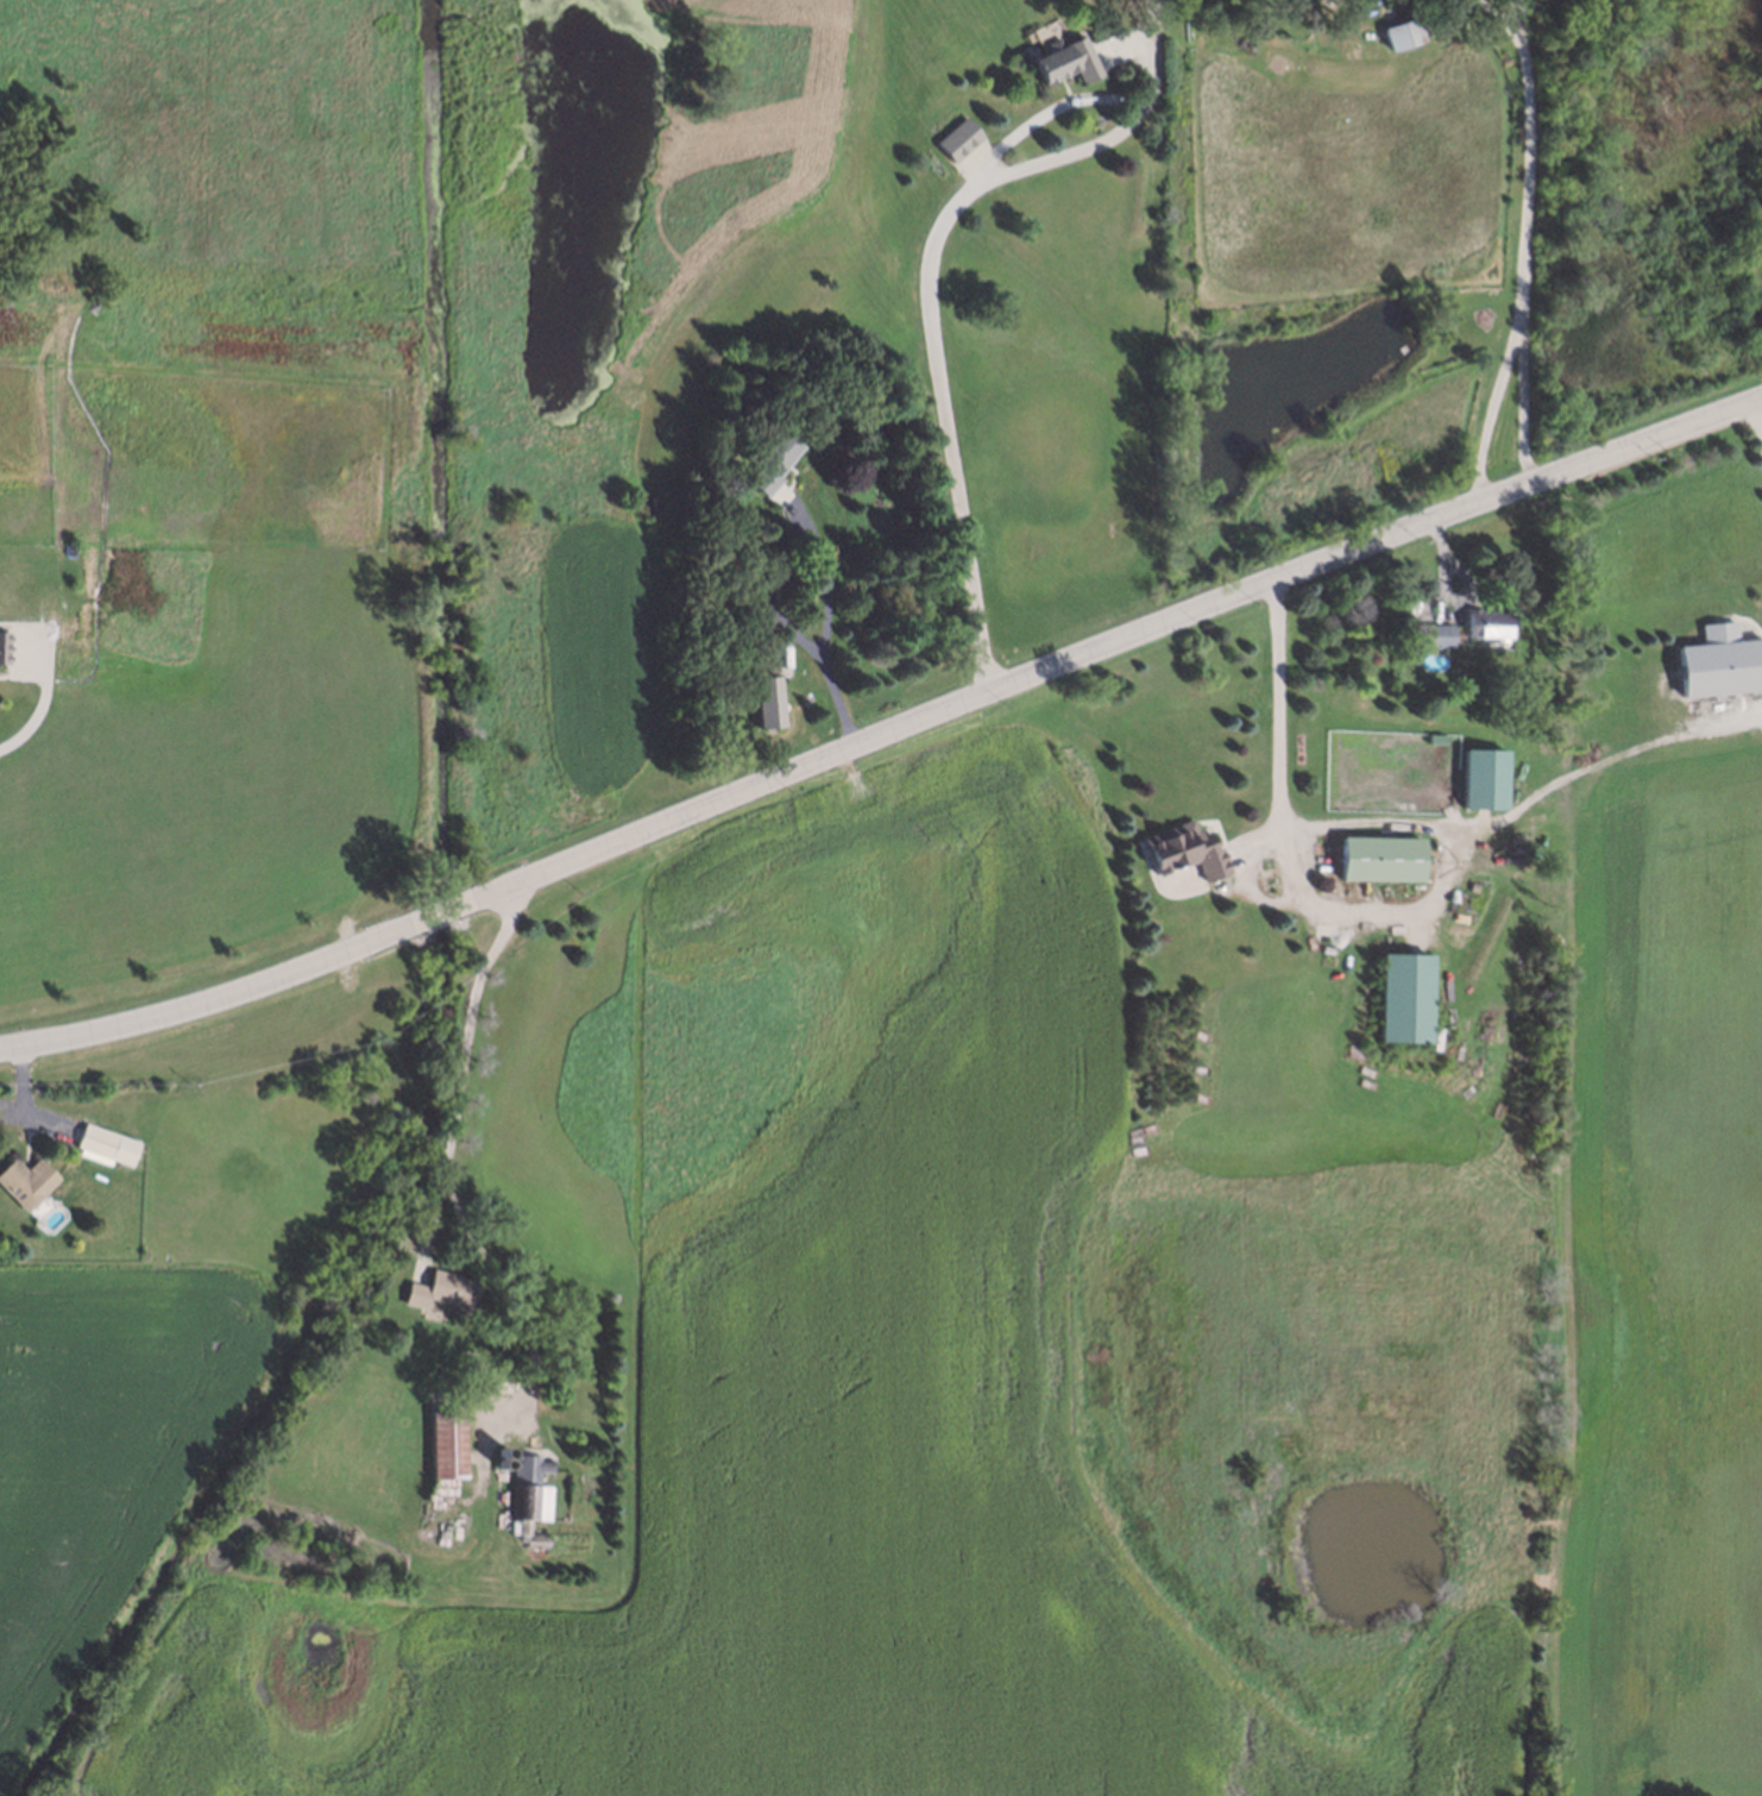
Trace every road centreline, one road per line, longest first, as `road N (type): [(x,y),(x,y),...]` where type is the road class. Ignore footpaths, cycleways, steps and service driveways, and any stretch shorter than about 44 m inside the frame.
road 1 (secondary): [(0,1049),(190,1012),(992,691),(1761,401)]

